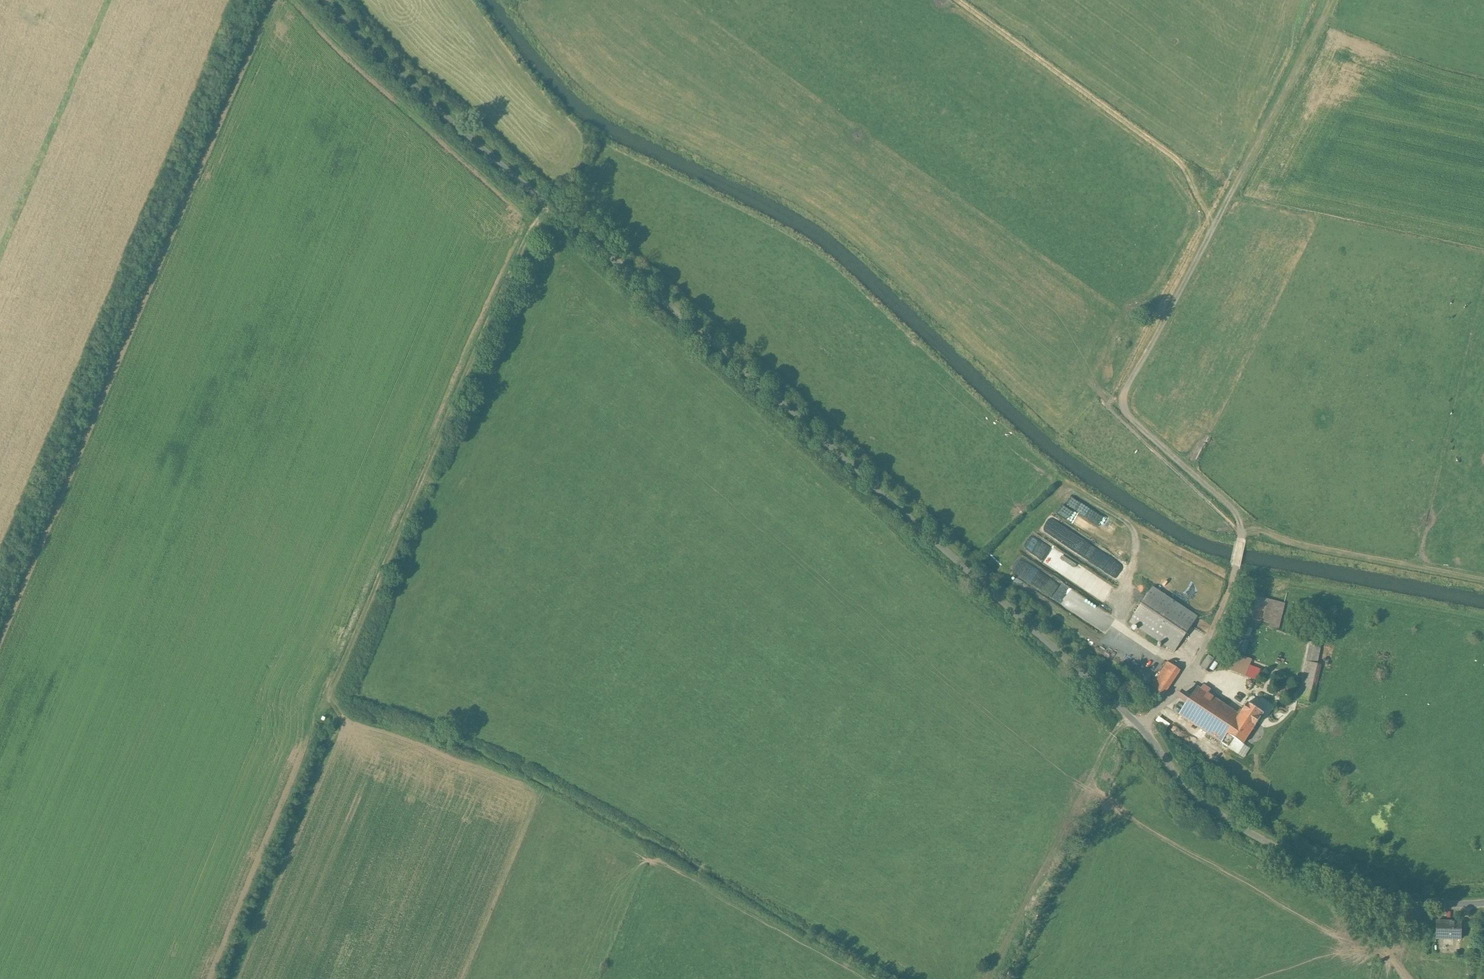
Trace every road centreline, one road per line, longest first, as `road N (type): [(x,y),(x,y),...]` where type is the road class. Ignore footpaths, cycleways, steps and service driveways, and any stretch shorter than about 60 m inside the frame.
road 1 (unclassified): [(1483,904),(1379,895),(1199,804),(1141,725),(443,116),(329,0)]
road 2 (track): [(1247,162),(1123,394),(1129,417),(1232,506),(1242,535)]

